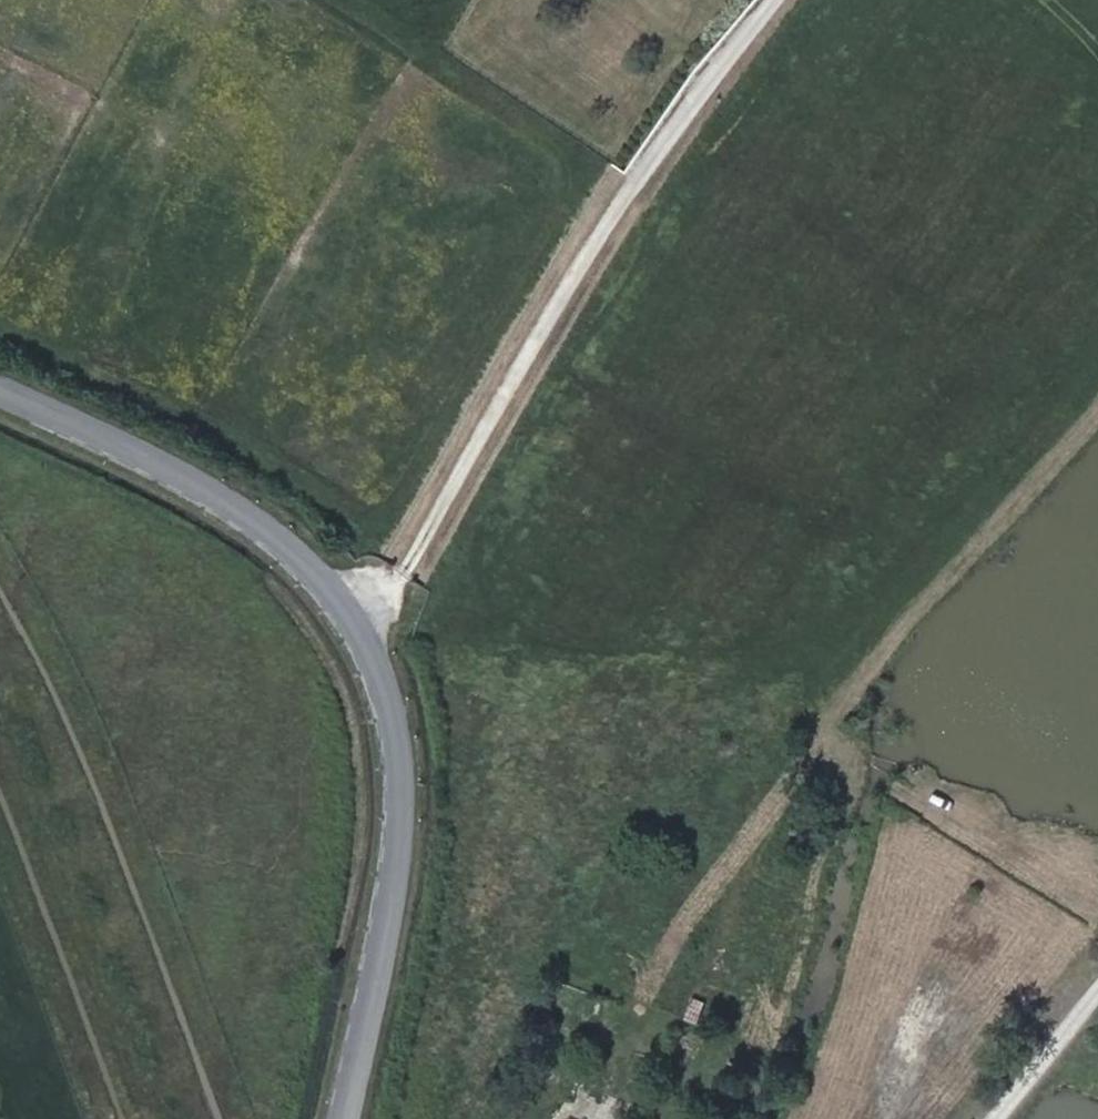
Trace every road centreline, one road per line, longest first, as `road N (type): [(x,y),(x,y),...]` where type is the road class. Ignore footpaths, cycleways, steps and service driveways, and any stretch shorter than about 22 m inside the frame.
road 1 (tertiary): [(0,693),(167,1118)]

